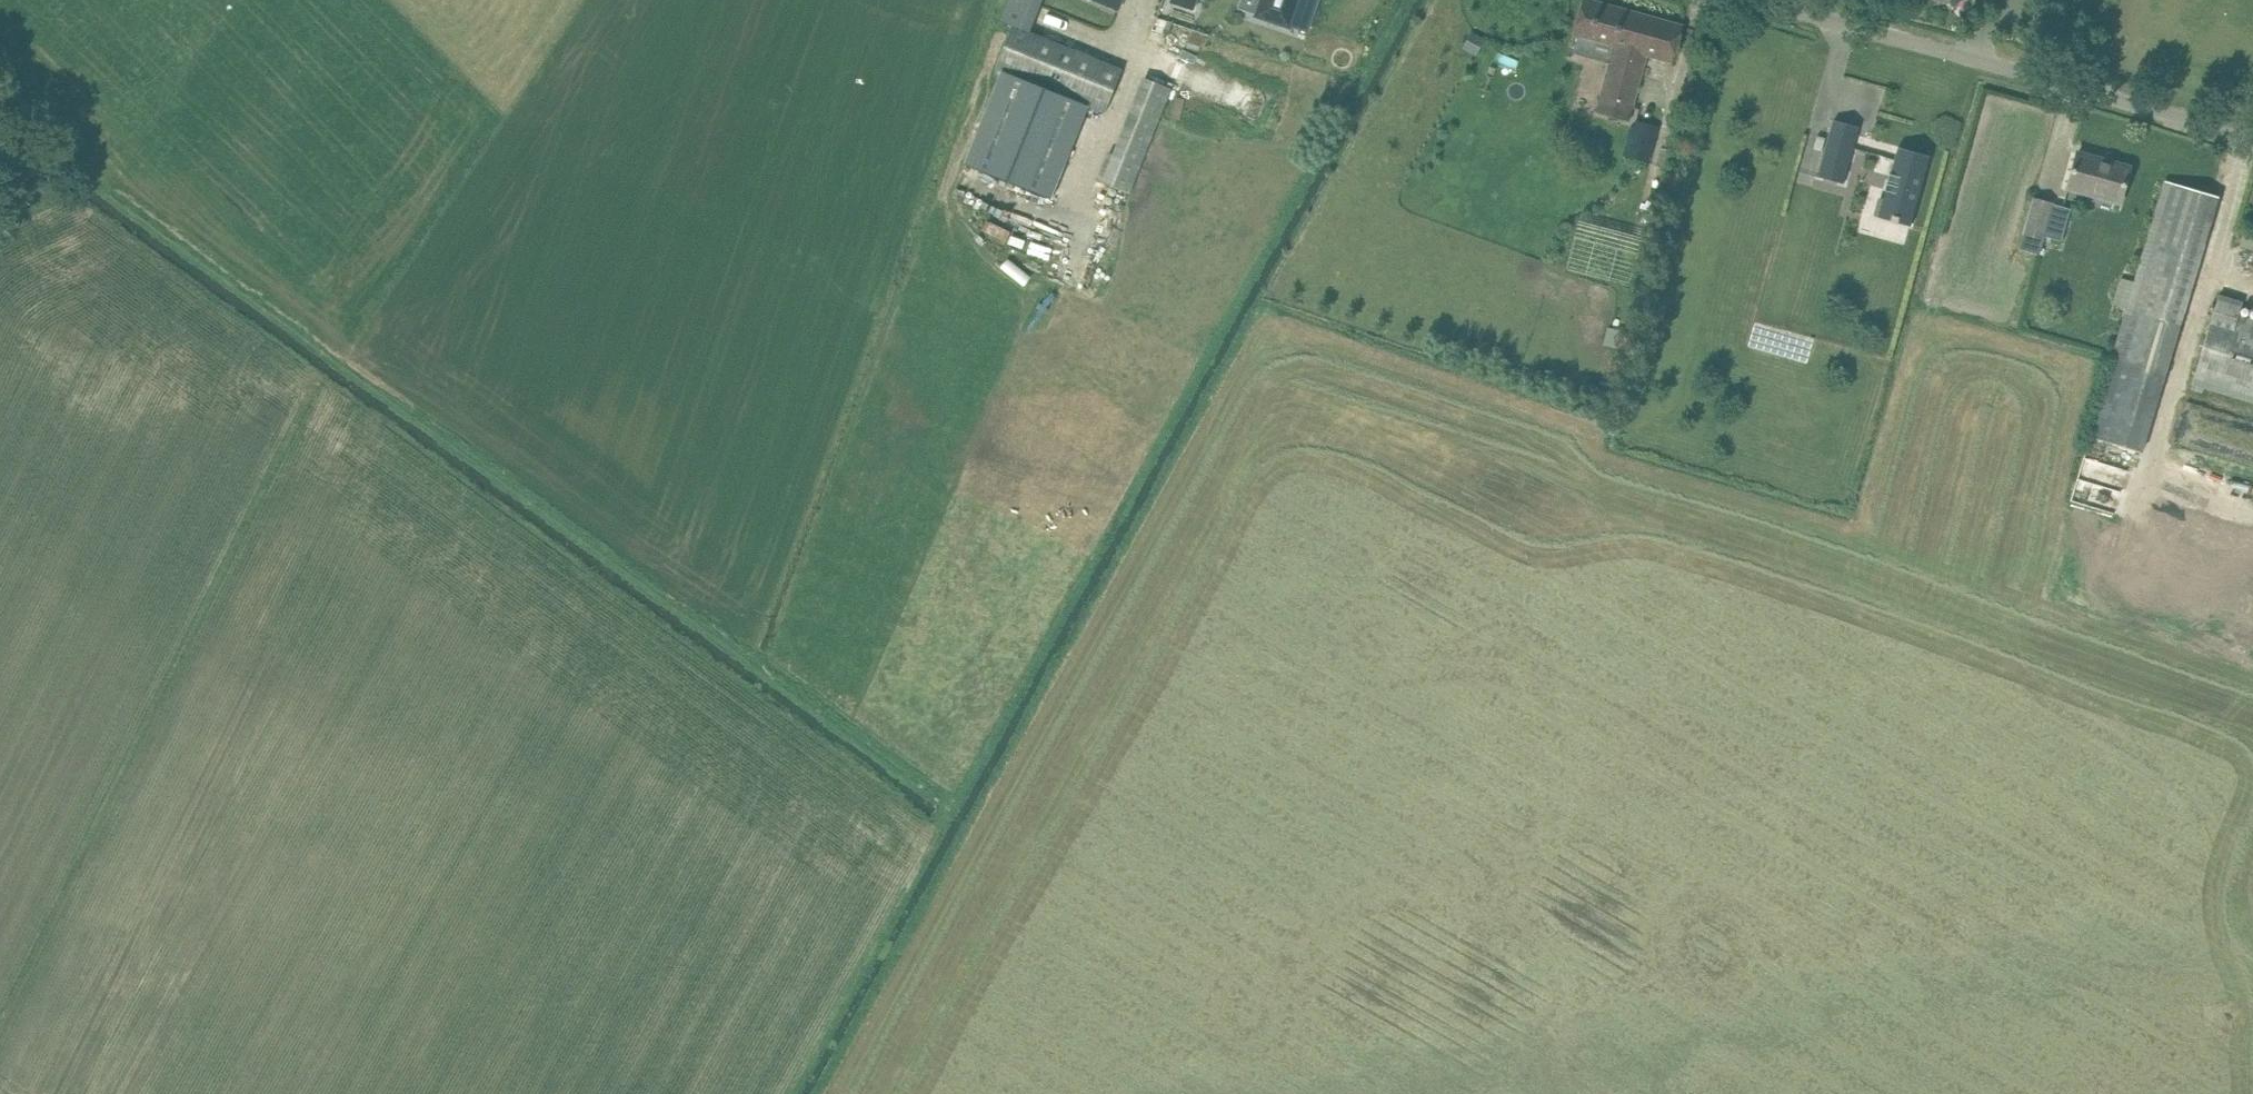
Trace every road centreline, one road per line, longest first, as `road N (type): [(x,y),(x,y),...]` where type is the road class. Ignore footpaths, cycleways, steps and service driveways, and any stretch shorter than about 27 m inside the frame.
road 1 (unclassified): [(2252,135),(1772,0)]

